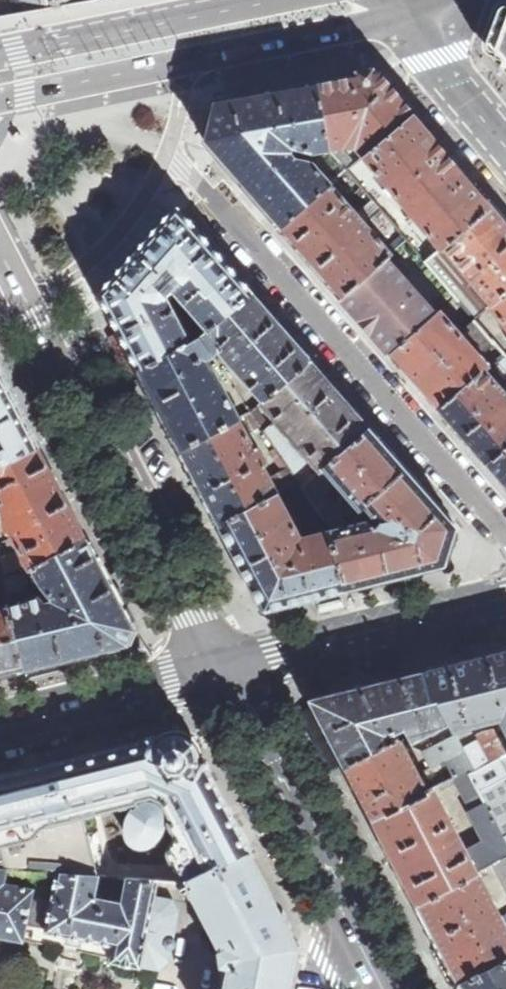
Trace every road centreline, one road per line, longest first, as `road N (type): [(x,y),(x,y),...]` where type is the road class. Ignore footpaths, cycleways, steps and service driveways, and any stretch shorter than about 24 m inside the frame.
road 1 (residential): [(505,534),(171,151)]
road 2 (tertiary): [(27,305),(230,669)]
road 3 (residential): [(505,597),(230,669)]
road 4 (secondary): [(260,0),(0,50)]
road 5 (tertiary): [(230,669),(348,901)]
road 6 (tertiary): [(230,669),(0,729)]
road 7 (residential): [(171,151),(121,232),(83,270),(27,305)]
road 8 (secondary): [(186,60),(346,29),(383,0)]
road 9 (secondary): [(0,98),(186,60)]
road 10 (residential): [(505,142),(400,0)]

